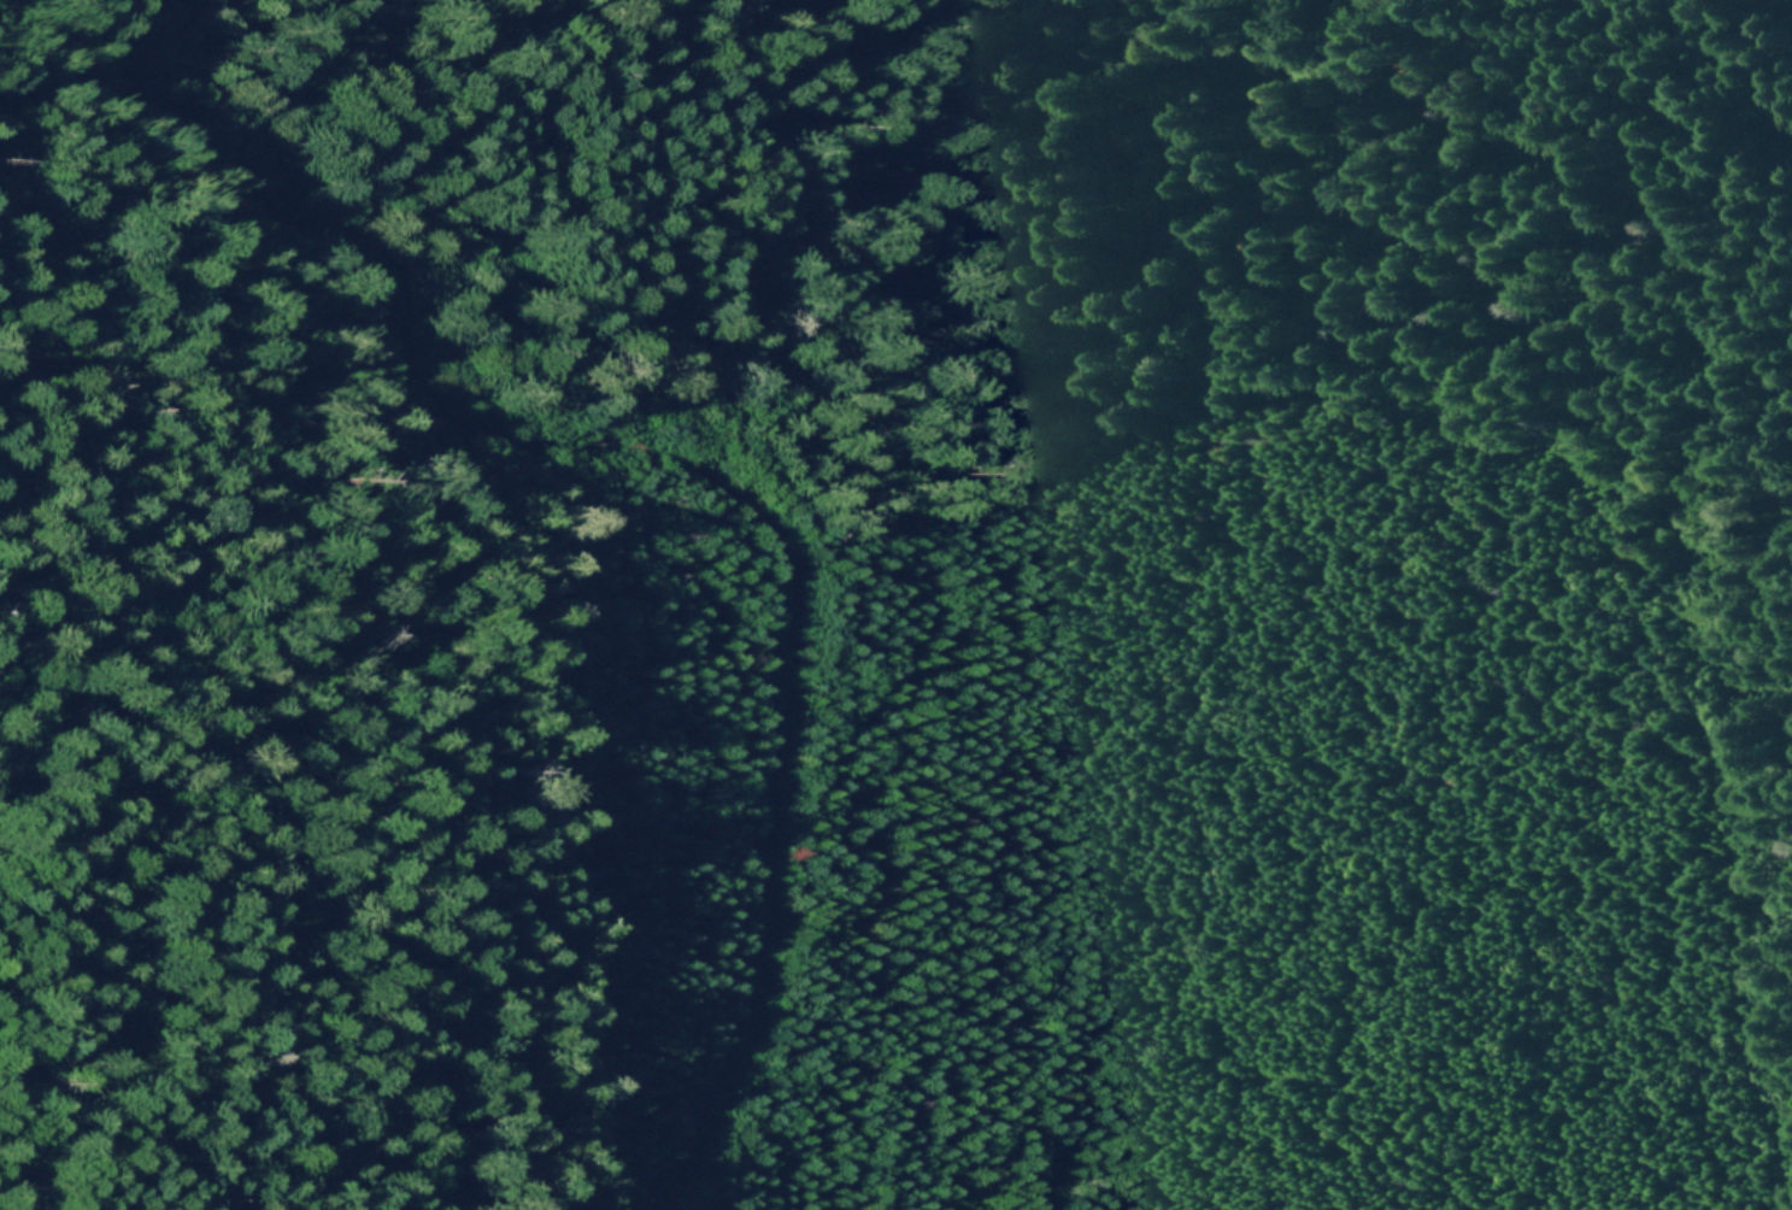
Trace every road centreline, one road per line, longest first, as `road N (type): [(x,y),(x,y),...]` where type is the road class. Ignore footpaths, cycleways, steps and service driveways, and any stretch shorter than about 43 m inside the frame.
road 1 (residential): [(632,1209),(682,1143),(723,1056),(740,995),(780,619),(777,570),(757,523),(699,469),(644,442),(530,440),(469,427),(431,388),(359,271),(152,95),(136,64),(133,0)]

